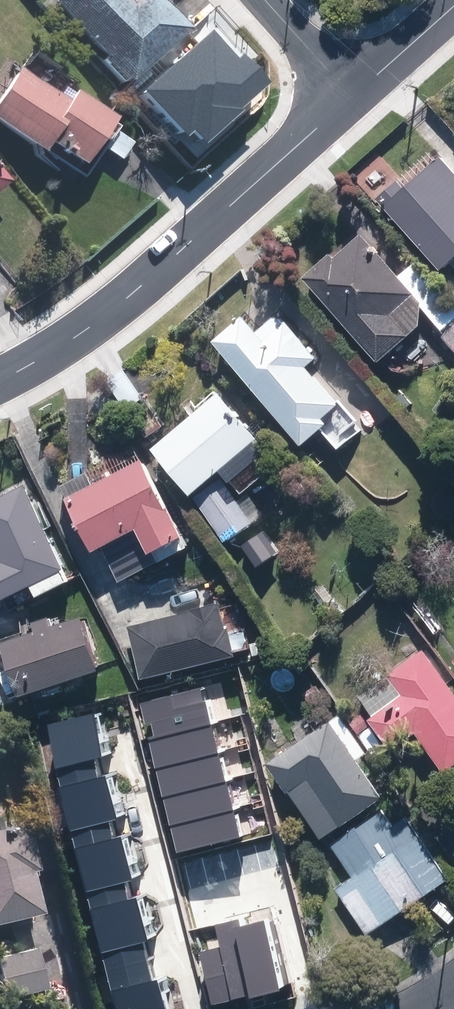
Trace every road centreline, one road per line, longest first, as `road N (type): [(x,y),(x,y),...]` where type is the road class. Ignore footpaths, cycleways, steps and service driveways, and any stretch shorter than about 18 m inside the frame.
road 1 (residential): [(352,97),(106,315),(0,380)]
road 2 (residential): [(453,5),(352,97)]
road 3 (residential): [(266,0),(352,97)]

